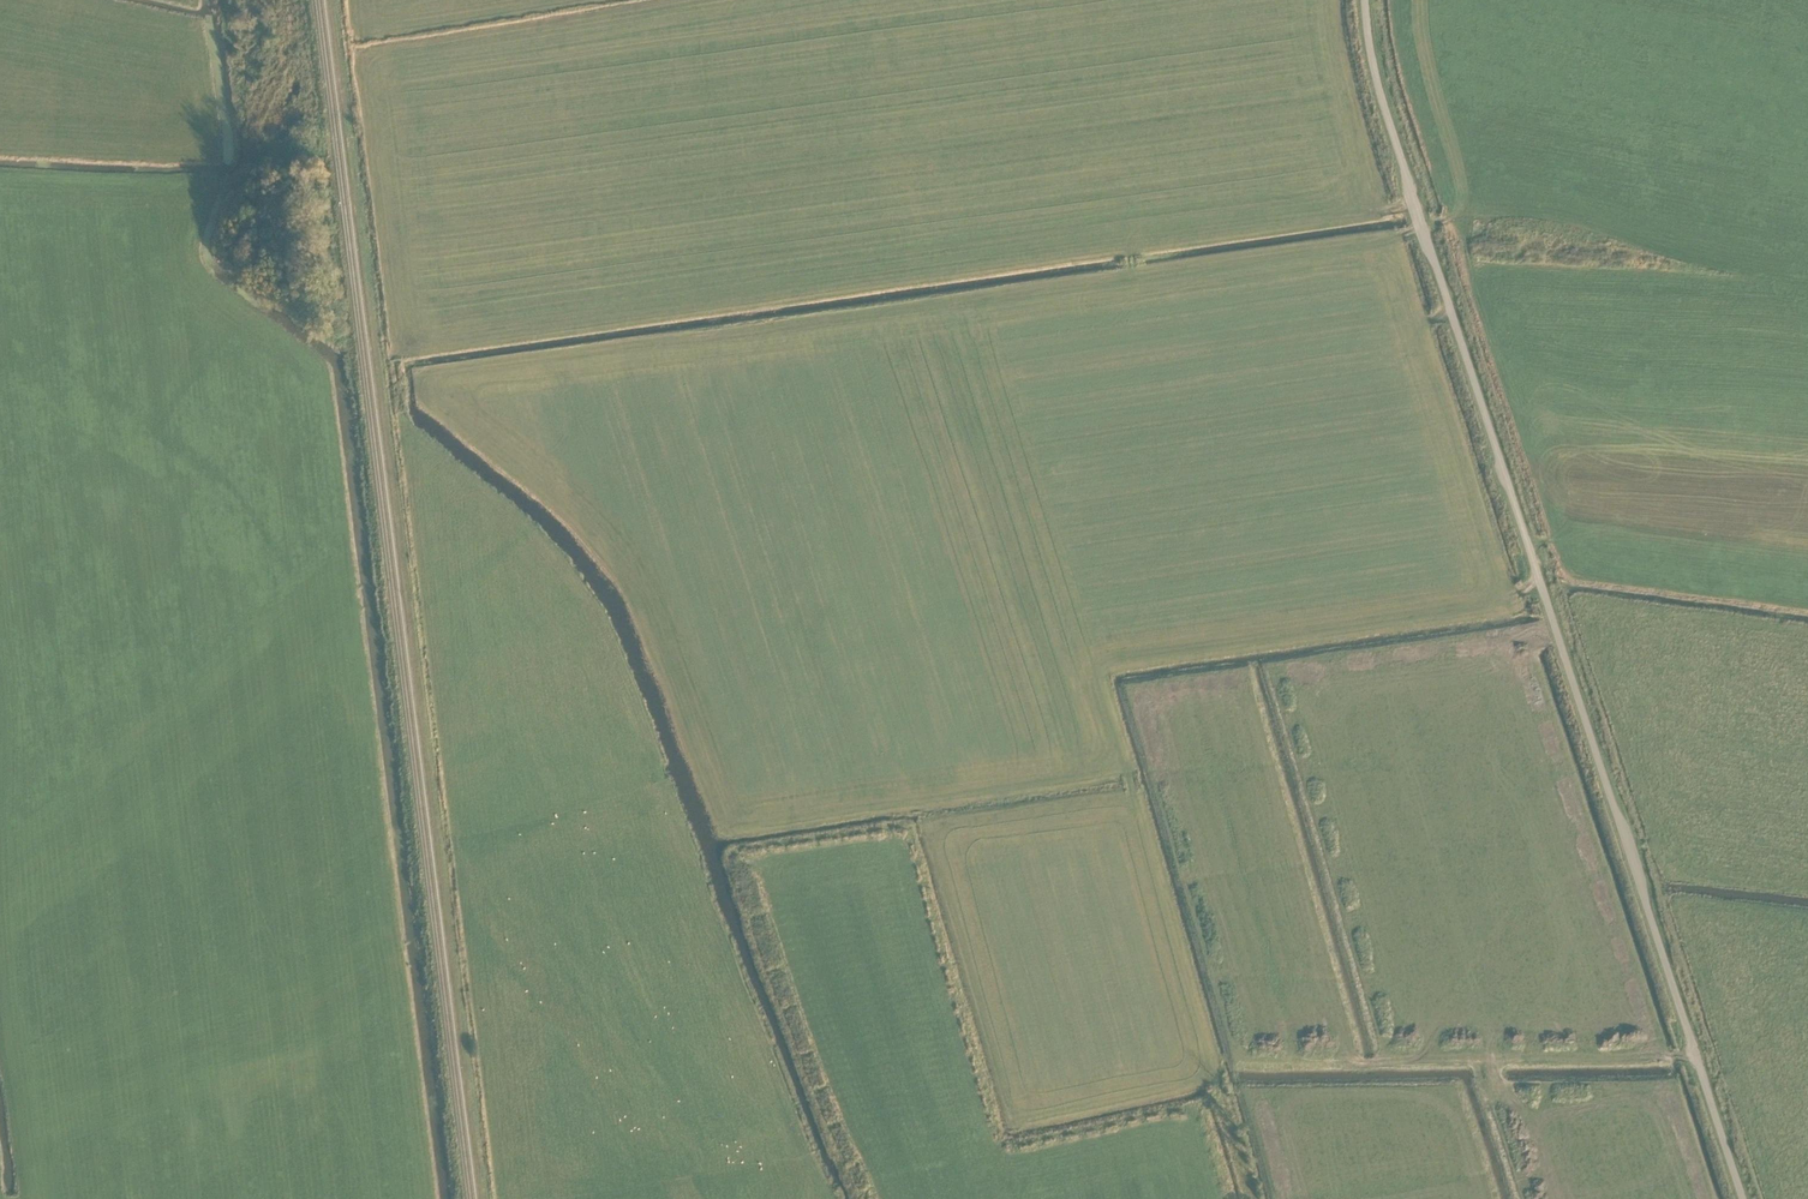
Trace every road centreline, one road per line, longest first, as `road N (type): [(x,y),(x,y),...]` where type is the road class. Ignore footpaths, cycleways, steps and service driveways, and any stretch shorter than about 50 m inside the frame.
road 1 (unclassified): [(1742,1198),(1405,182),(1369,57),(1363,0)]

